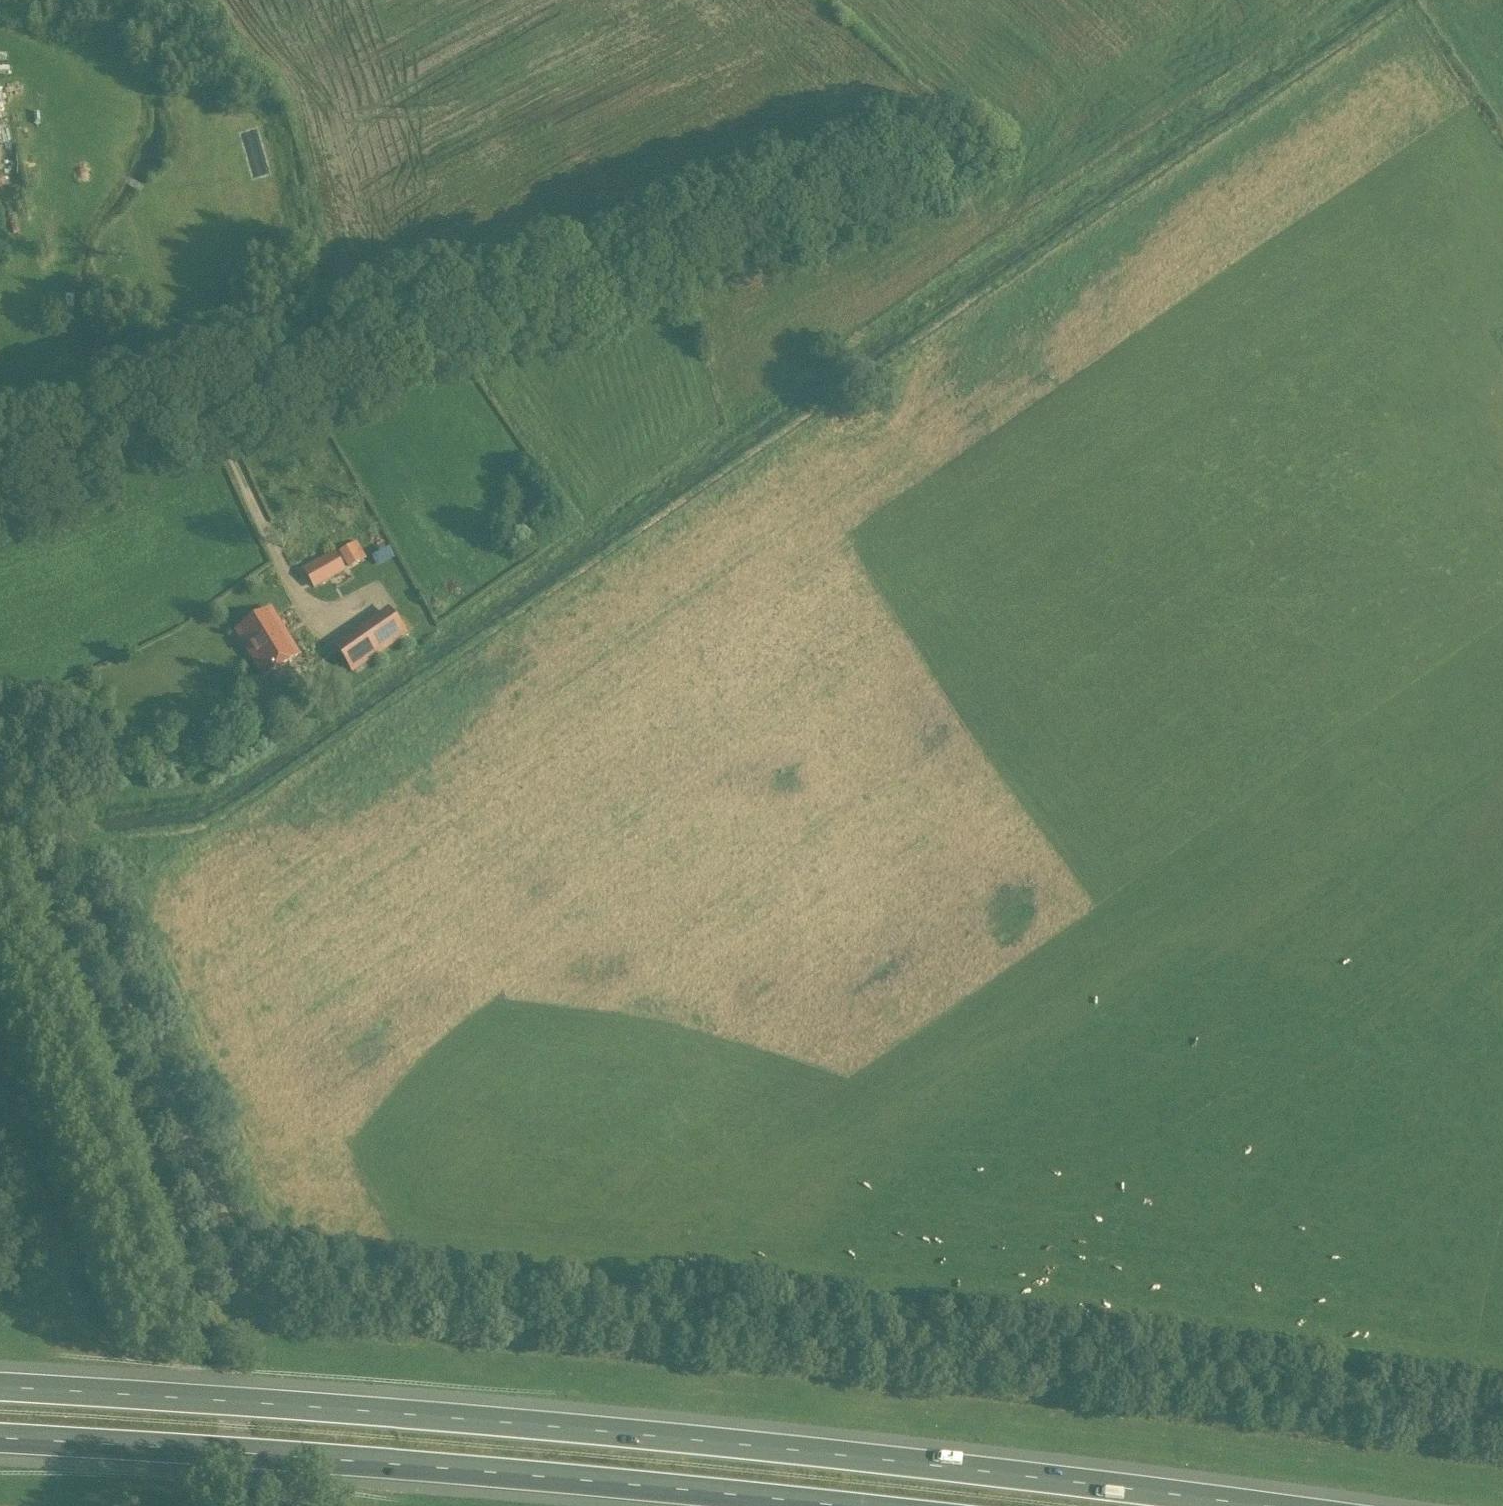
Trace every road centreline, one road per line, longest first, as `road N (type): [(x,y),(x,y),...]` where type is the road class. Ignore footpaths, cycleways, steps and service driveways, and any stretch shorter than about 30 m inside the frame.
road 1 (track): [(1502,1413),(878,1326),(288,1278),(246,1253),(142,1038),(96,932),(55,793),(0,767)]
road 2 (motorway): [(1259,1505),(976,1468),(0,1389)]
road 3 (motorway): [(0,1441),(828,1505)]
road 4 (unclassified): [(262,1505),(130,1133),(0,858)]

